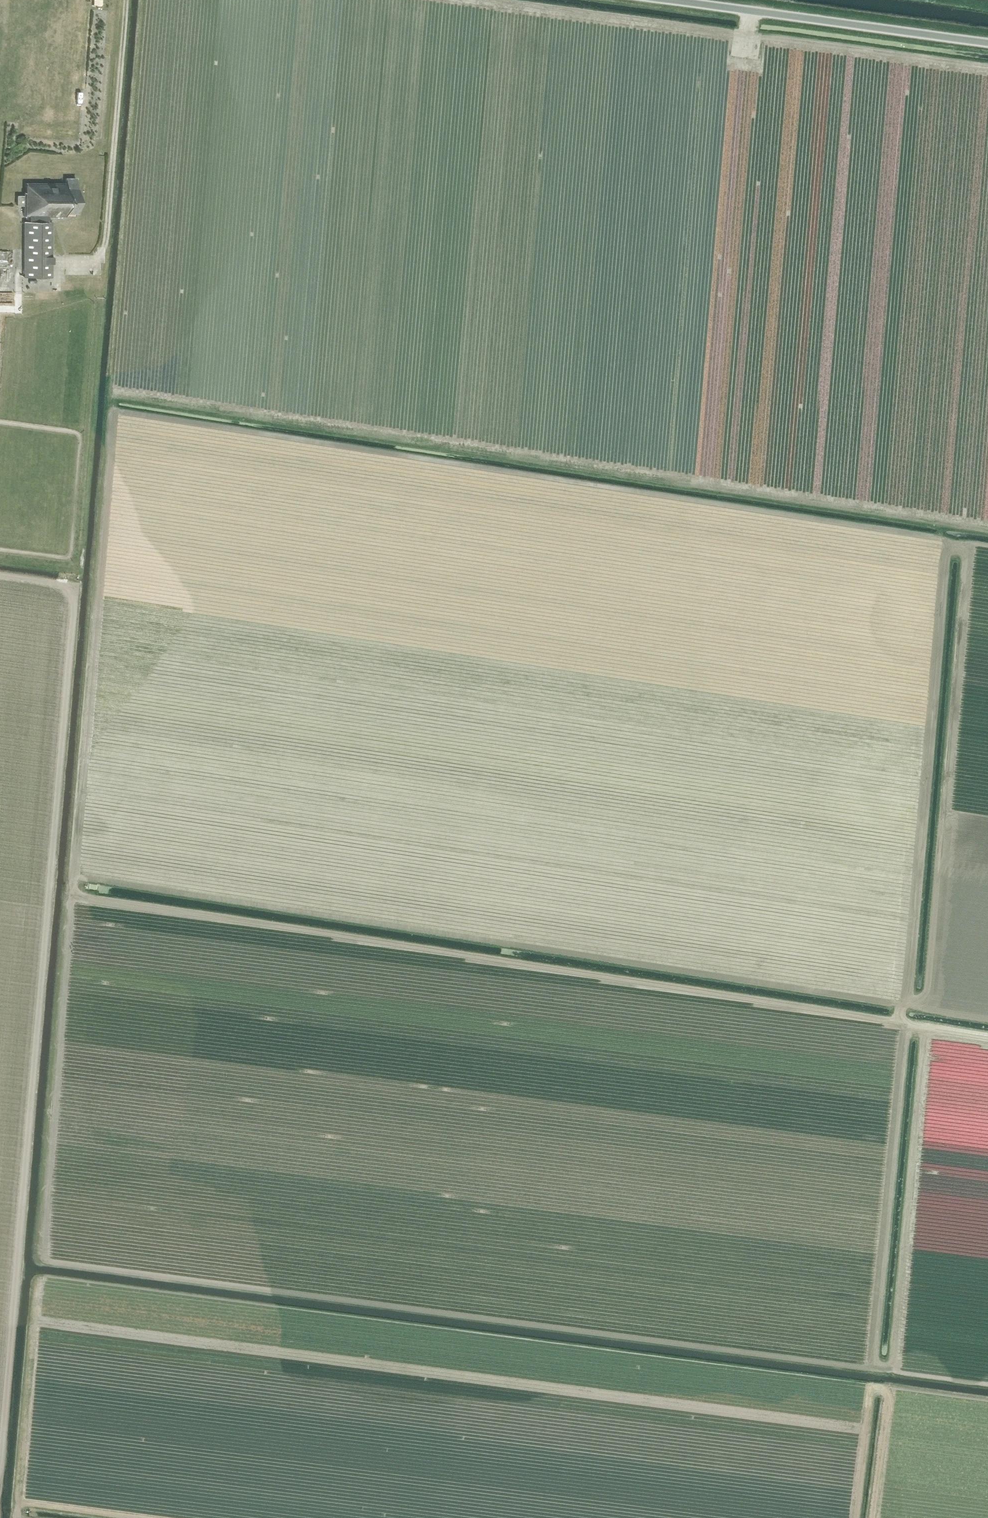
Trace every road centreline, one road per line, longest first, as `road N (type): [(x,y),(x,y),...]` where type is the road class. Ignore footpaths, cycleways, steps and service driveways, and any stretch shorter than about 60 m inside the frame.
road 1 (unclassified): [(987,43),(670,0)]
road 2 (track): [(14,1517),(18,1502),(139,1517)]

